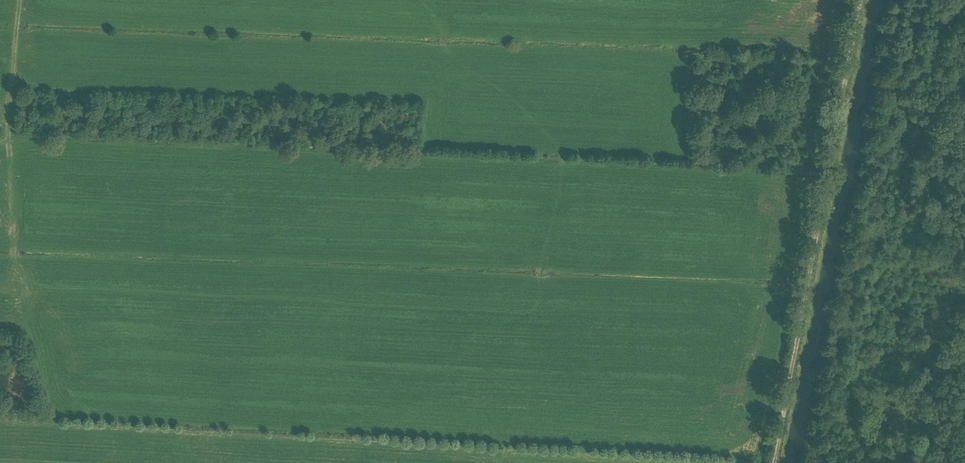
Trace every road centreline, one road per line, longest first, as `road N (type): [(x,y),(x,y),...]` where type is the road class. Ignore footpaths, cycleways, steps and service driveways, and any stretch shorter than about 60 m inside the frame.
road 1 (track): [(772,462),(859,0)]

